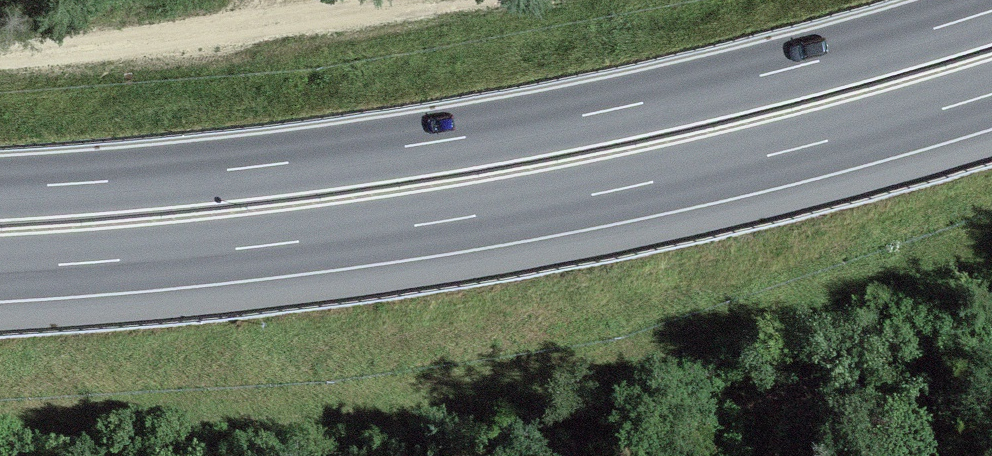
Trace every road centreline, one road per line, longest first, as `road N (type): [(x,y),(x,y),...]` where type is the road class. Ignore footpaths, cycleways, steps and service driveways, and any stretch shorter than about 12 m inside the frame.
road 1 (trunk): [(991,10),(782,71),(431,142),(259,167),(0,188)]
road 2 (trunk): [(0,268),(266,246),(445,221),(801,148),(991,94)]
road 3 (track): [(0,56),(423,0)]

